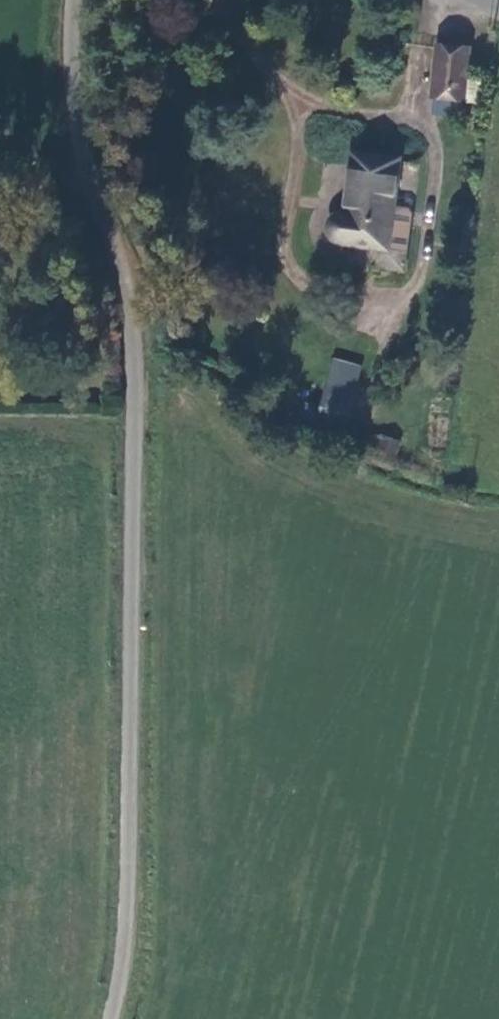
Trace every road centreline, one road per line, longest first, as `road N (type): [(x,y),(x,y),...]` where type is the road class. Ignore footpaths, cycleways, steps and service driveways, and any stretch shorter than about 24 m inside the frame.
road 1 (unclassified): [(111,1018),(125,898),(135,413),(130,310),(100,225),(69,91),(75,0)]

